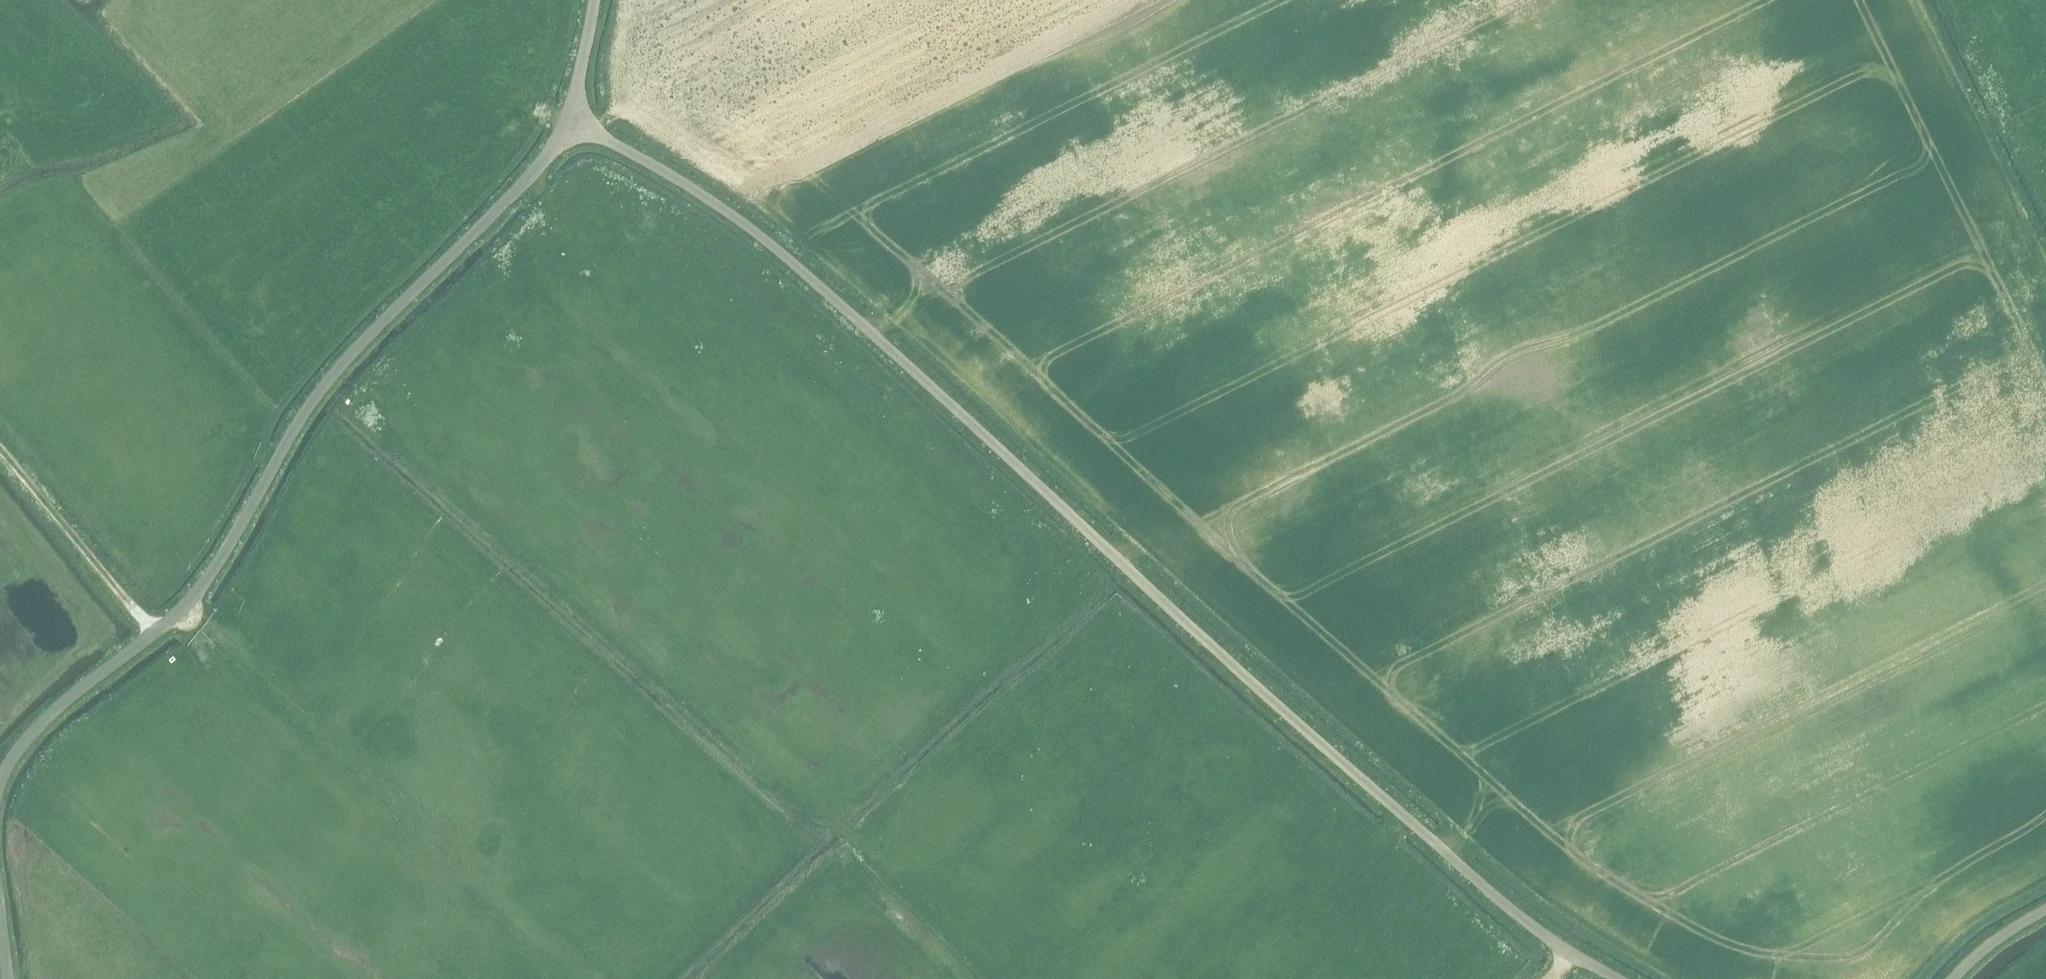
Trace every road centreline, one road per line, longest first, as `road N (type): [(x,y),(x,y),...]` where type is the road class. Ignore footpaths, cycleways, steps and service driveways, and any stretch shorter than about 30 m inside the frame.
road 1 (unclassified): [(579,124),(785,255),(1274,702),(1573,959),(1611,978)]
road 2 (unclassified): [(0,792),(16,759),(67,703),(196,602),(298,430),(366,345),(530,186),(579,124)]
road 3 (track): [(157,633),(0,447)]
road 4 (unclassified): [(579,124),(594,0)]

